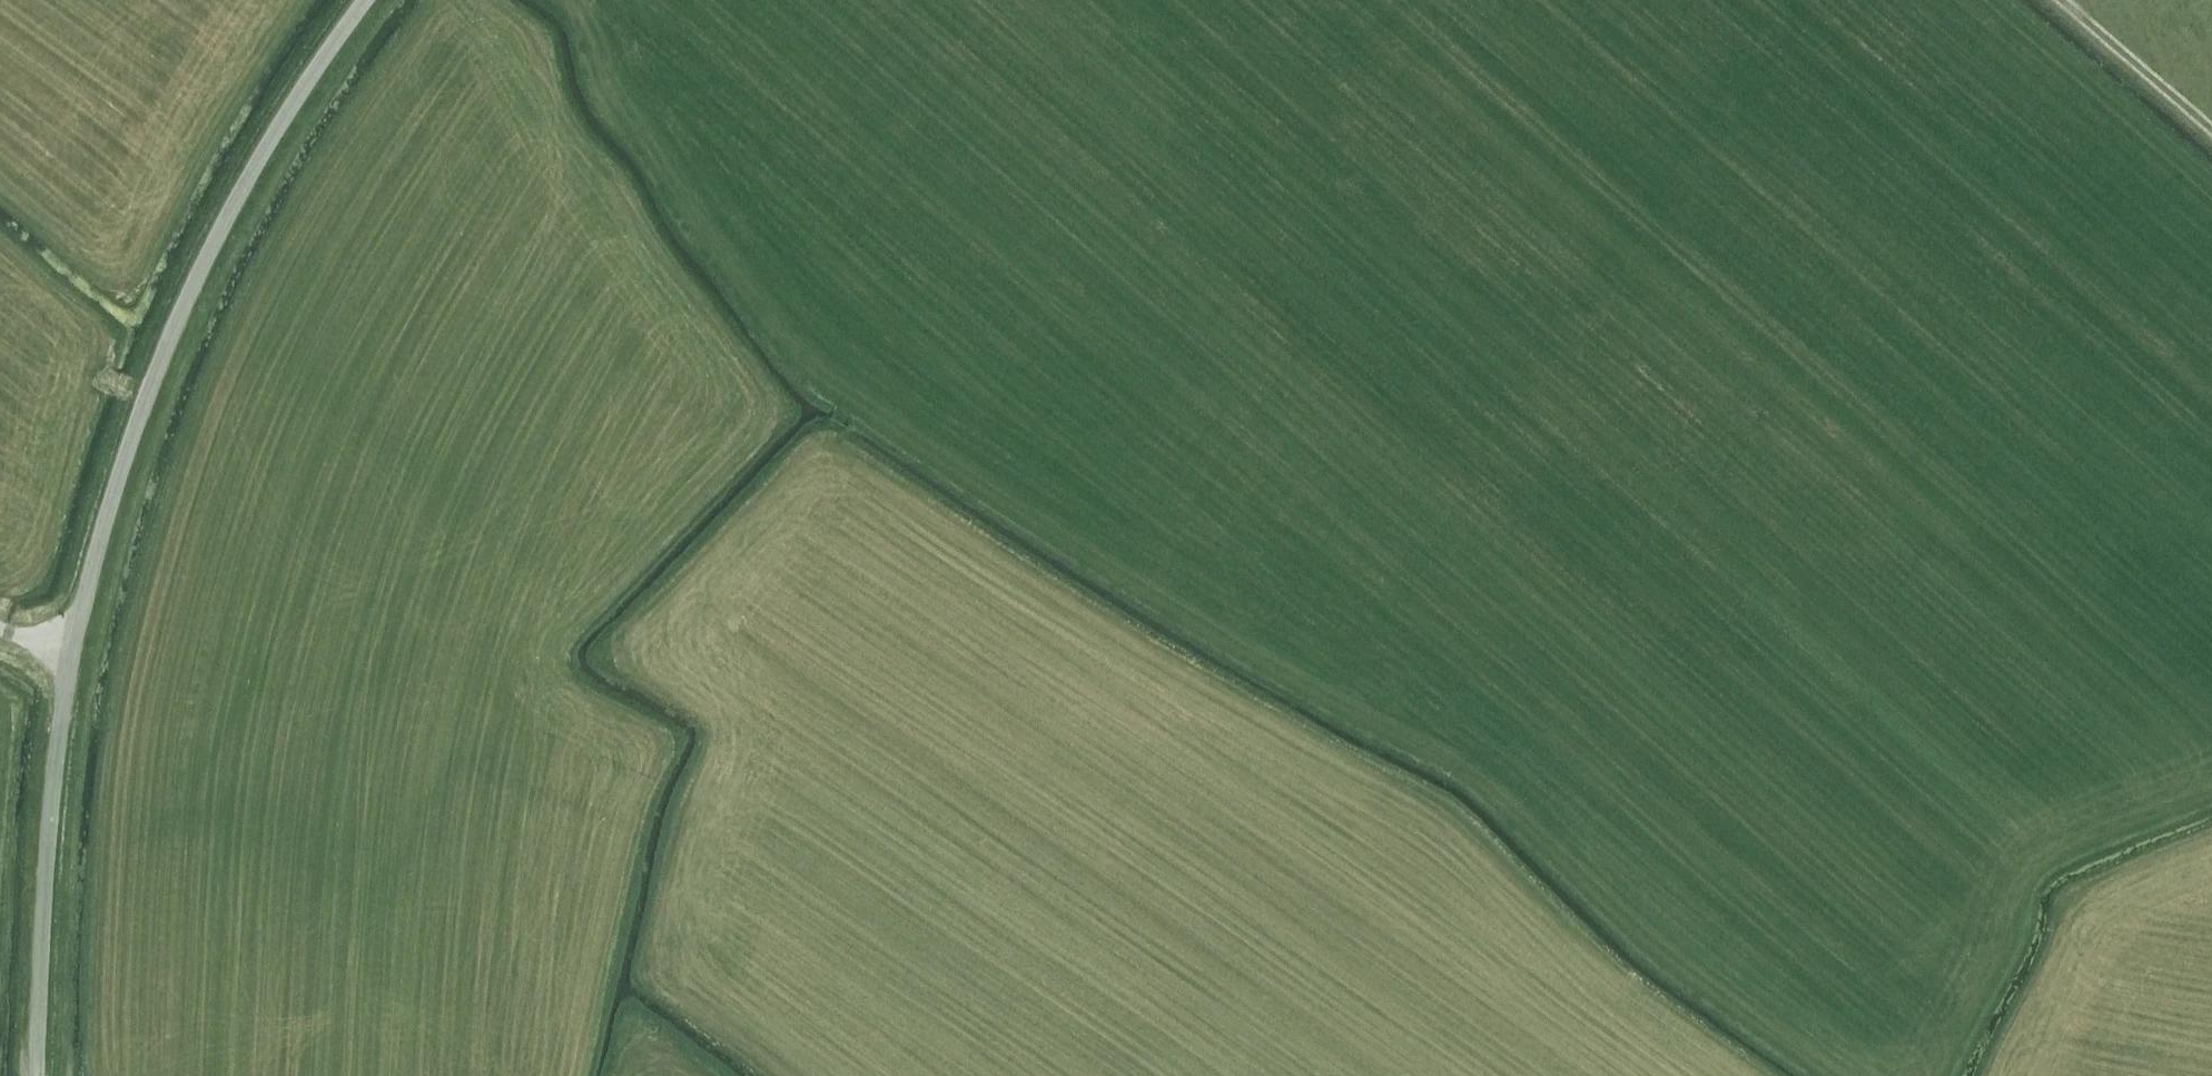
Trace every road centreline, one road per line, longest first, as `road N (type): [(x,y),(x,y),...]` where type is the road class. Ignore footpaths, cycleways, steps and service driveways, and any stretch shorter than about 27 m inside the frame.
road 1 (unclassified): [(37,1075),(51,780),(118,463),(183,289),(368,0)]
road 2 (track): [(2069,0),(2211,127)]

